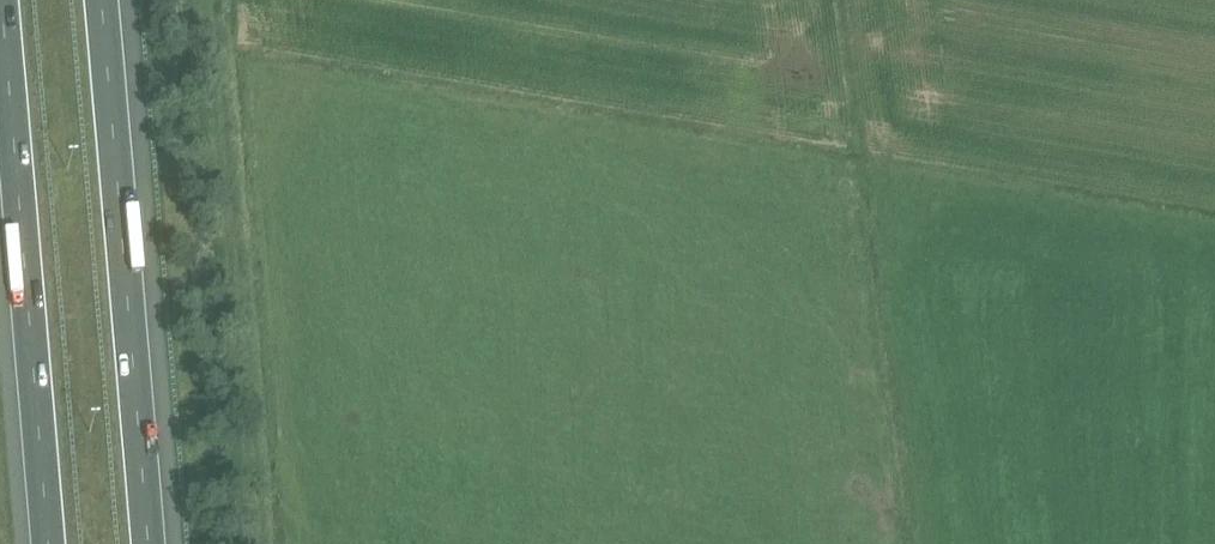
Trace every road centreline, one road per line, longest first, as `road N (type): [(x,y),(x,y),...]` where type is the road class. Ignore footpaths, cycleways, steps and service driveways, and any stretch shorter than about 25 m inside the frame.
road 1 (motorway): [(146,543),(101,0)]
road 2 (motorway): [(0,89),(41,543)]

